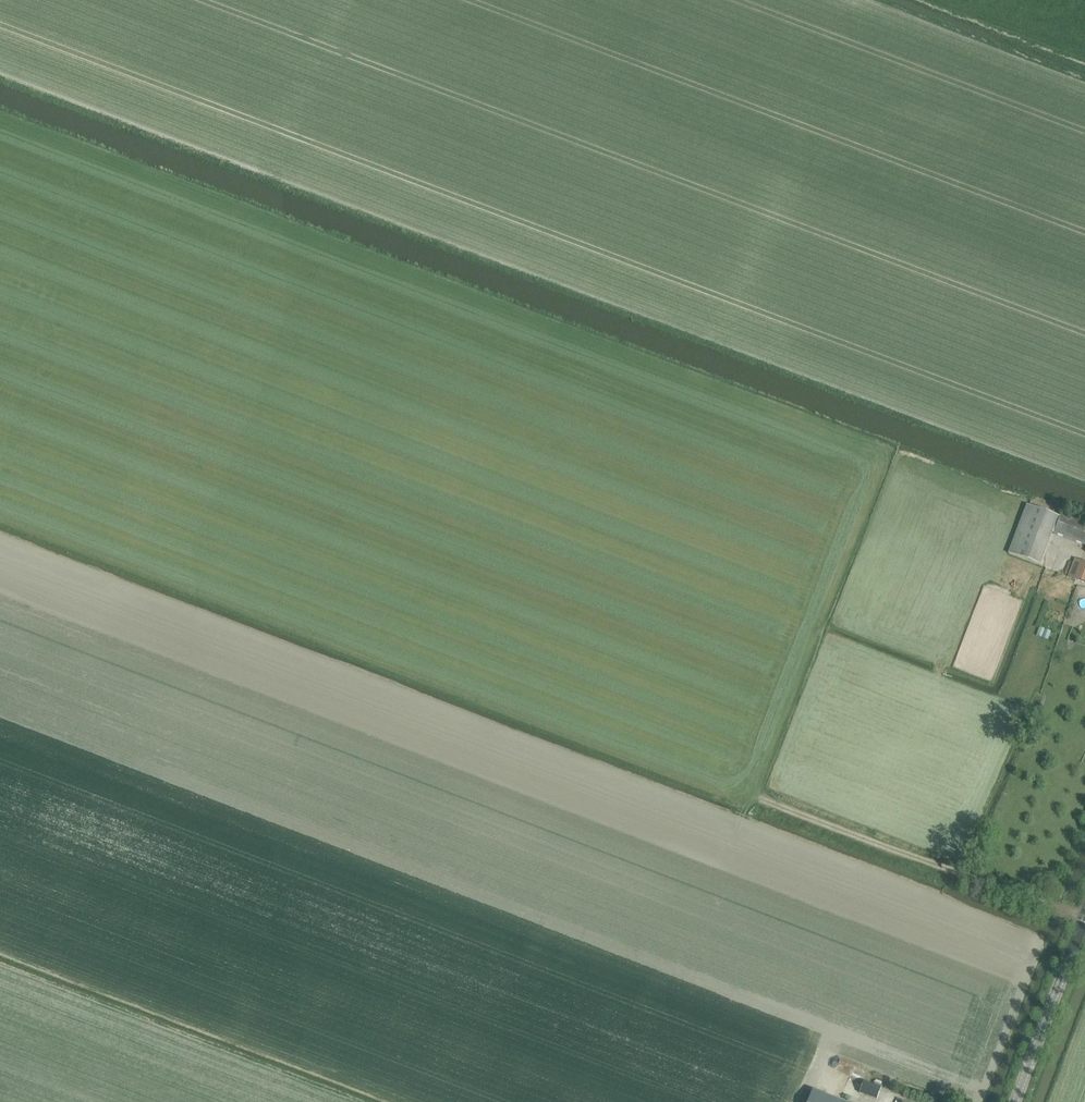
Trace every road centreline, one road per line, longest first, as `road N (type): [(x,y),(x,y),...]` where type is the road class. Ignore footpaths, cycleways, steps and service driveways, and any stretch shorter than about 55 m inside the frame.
road 1 (unclassified): [(1017,1101),(1084,921)]

